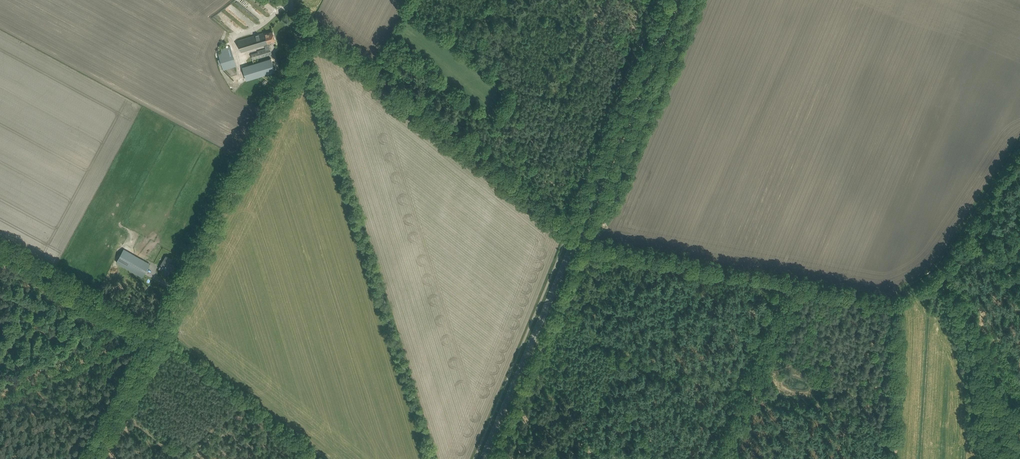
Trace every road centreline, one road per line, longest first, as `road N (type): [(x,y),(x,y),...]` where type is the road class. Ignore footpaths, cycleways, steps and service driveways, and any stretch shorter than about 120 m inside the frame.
road 1 (secondary): [(483,458),(676,0)]
road 2 (unclassified): [(433,458),(303,45)]
road 3 (track): [(282,0),(568,229)]
road 4 (unclassified): [(162,323),(303,45)]
road 5 (track): [(159,329),(0,245)]
road 6 (track): [(89,458),(162,323)]

